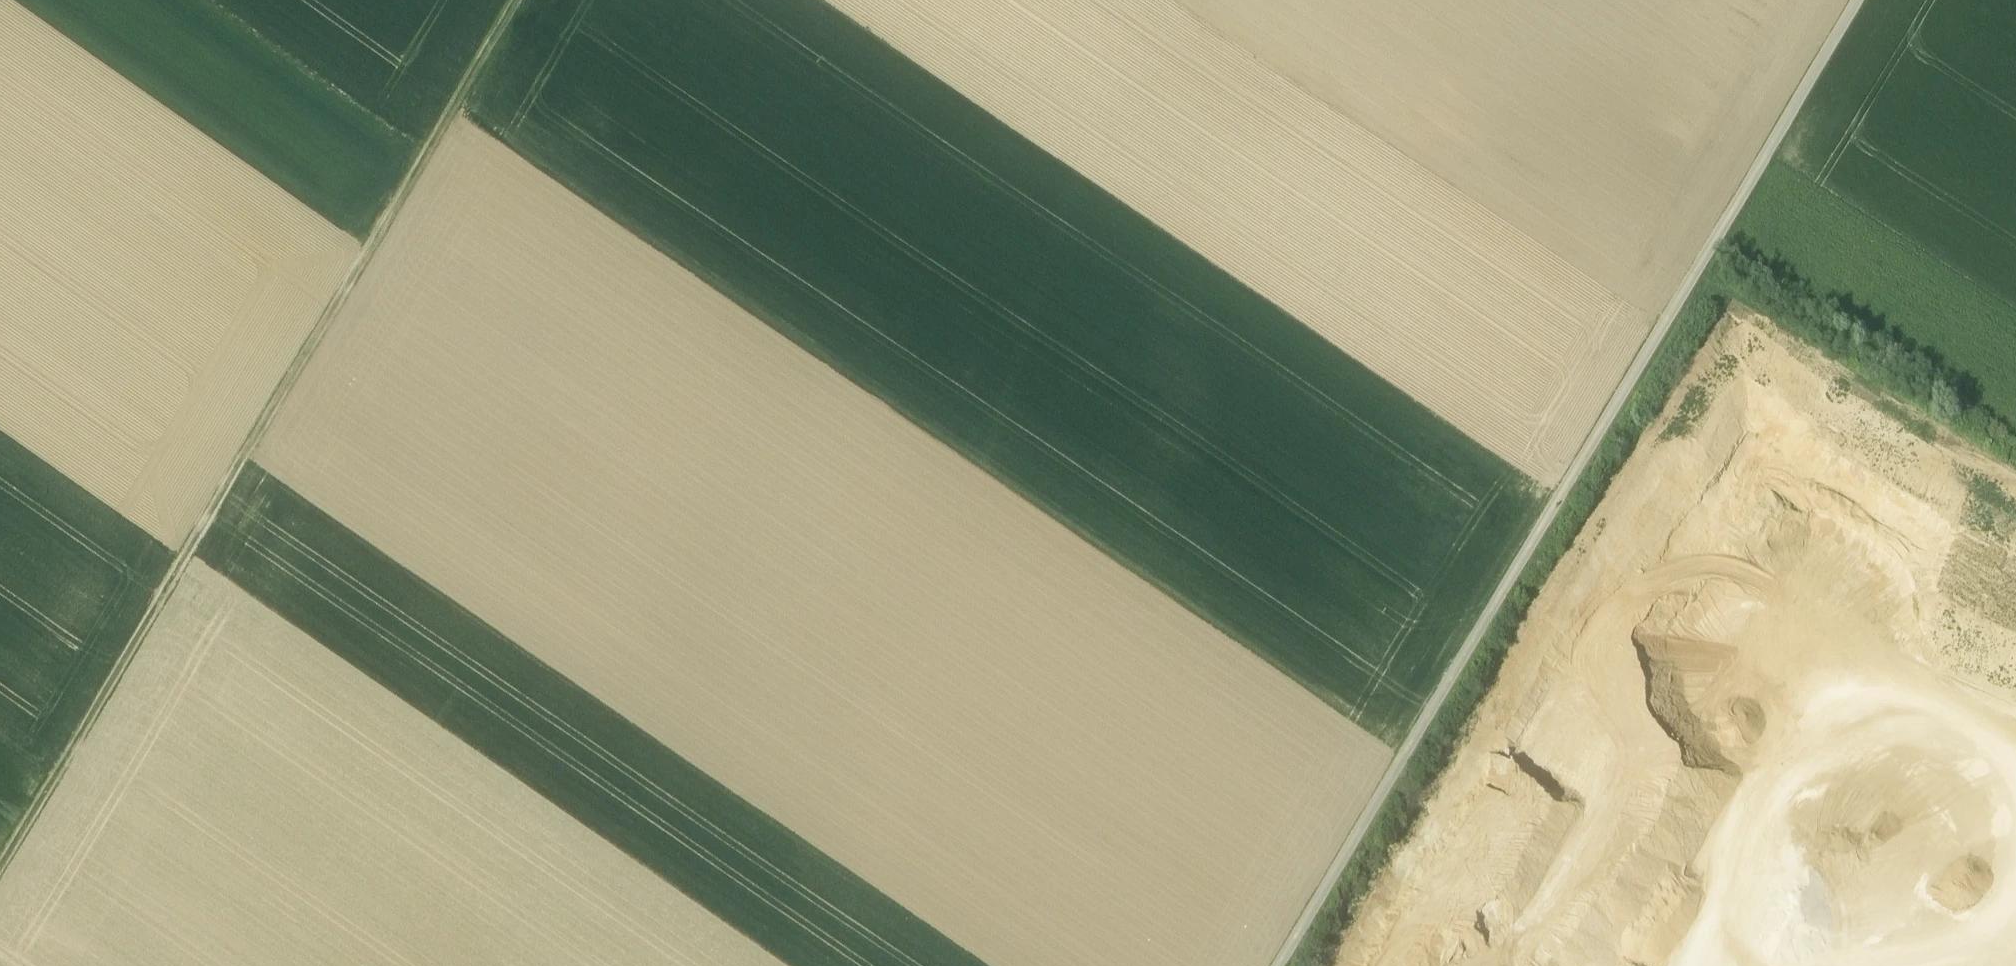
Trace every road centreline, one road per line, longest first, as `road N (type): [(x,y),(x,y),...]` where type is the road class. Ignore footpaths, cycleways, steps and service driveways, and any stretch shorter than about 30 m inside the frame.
road 1 (track): [(1279,965),(1858,0)]
road 2 (track): [(0,869),(517,0)]

